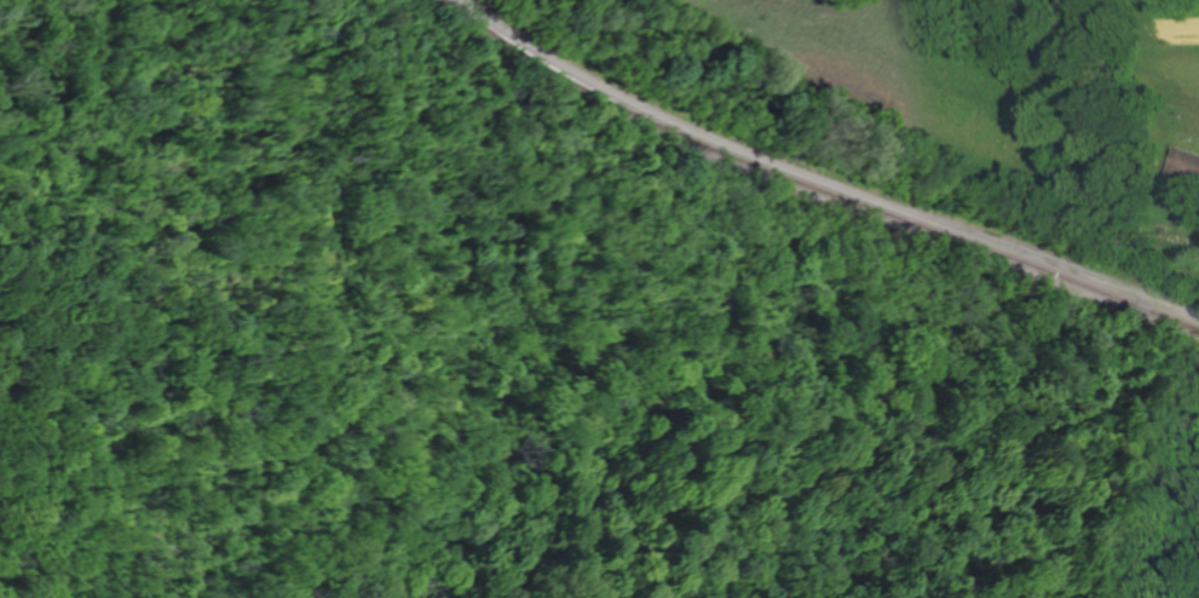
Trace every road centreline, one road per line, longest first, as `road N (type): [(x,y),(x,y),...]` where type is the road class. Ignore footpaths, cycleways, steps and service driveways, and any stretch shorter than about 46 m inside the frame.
road 1 (track): [(0,307),(154,237)]

